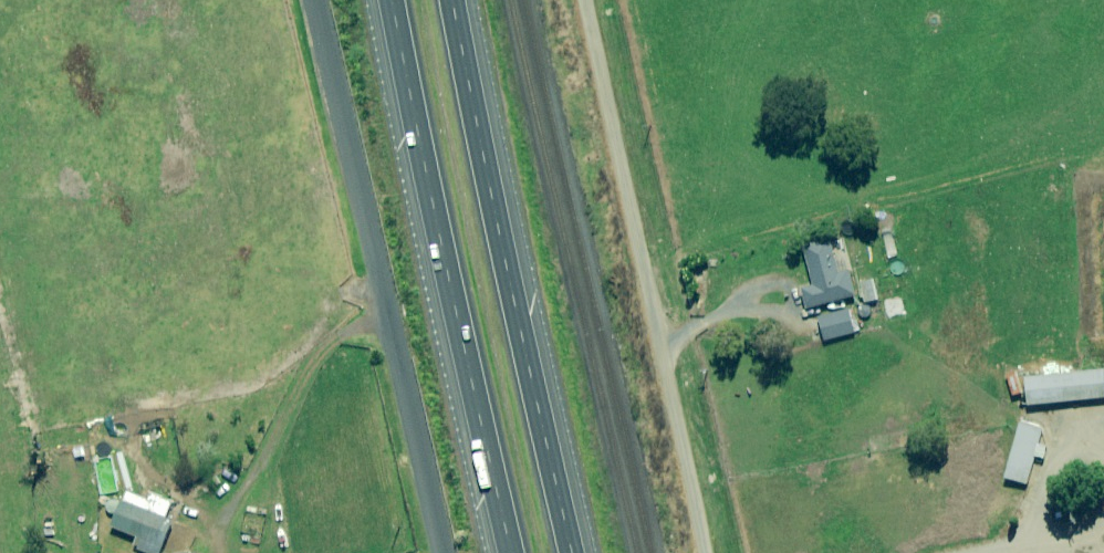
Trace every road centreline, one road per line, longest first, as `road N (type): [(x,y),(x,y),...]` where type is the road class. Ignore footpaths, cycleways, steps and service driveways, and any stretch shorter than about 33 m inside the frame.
road 1 (unclassified): [(426,552),(299,0)]
road 2 (motorway): [(513,552),(389,0)]
road 3 (motorway): [(452,0),(574,552)]
road 4 (unclassified): [(611,0),(727,552)]

